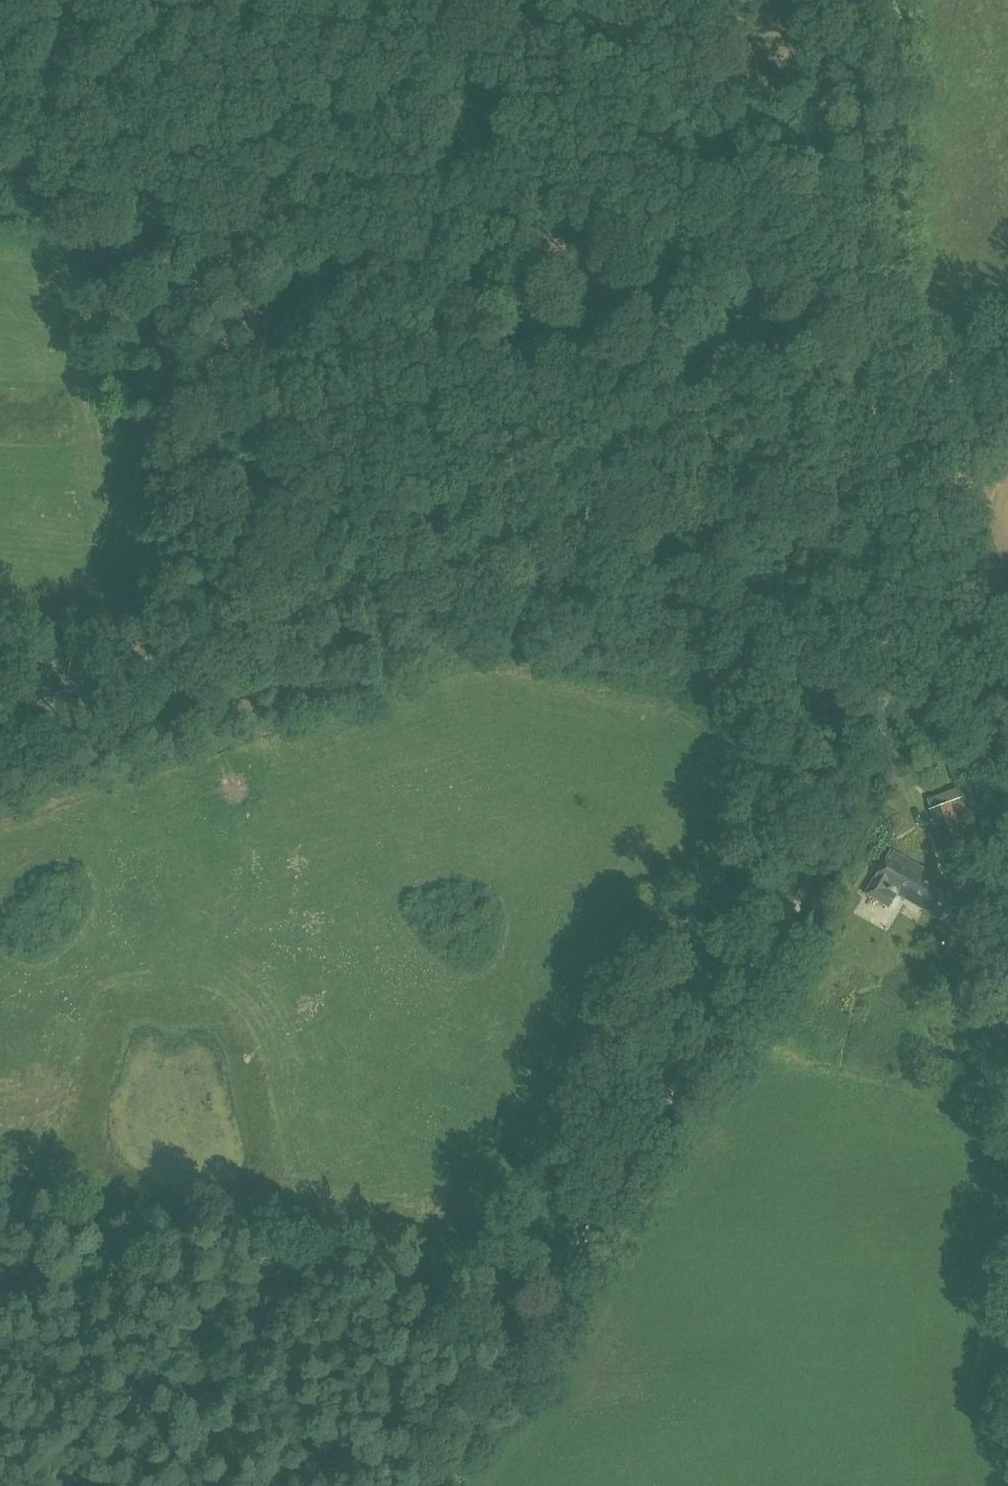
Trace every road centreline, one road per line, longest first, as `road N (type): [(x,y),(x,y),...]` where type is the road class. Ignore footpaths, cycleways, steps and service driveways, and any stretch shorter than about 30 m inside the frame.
road 1 (track): [(893,0),(887,801),(442,1485)]
road 2 (unclassified): [(0,729),(1007,346)]

